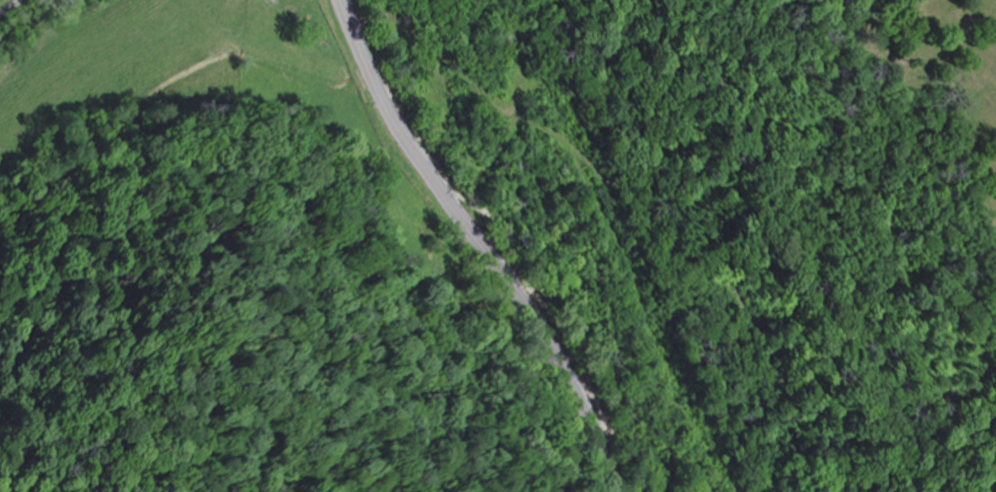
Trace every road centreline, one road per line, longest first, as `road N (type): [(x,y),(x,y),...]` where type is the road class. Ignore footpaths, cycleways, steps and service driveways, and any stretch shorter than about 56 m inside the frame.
road 1 (secondary): [(590,491),(569,421),(455,246),(344,0)]

